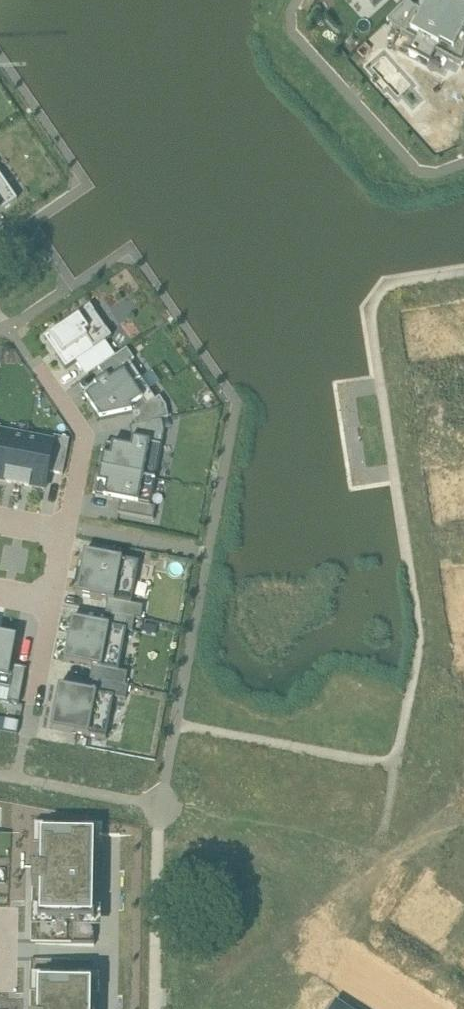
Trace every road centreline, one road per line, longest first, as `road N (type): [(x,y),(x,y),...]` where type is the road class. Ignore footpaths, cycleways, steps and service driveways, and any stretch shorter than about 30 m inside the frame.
road 1 (residential): [(65,536),(86,434),(45,369)]
road 2 (residential): [(54,597),(30,732)]

